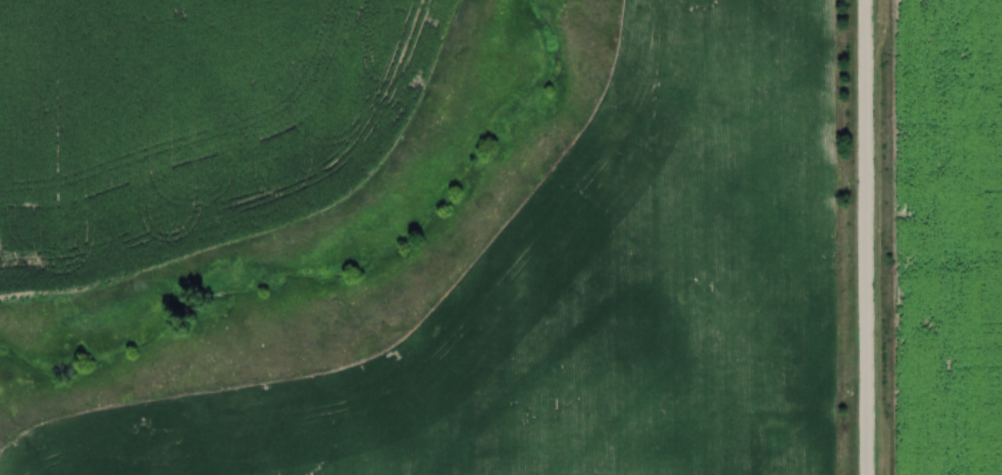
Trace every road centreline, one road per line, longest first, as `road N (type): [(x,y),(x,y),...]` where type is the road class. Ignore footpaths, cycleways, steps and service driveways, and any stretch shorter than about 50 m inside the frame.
road 1 (residential): [(873,474),(872,0)]

